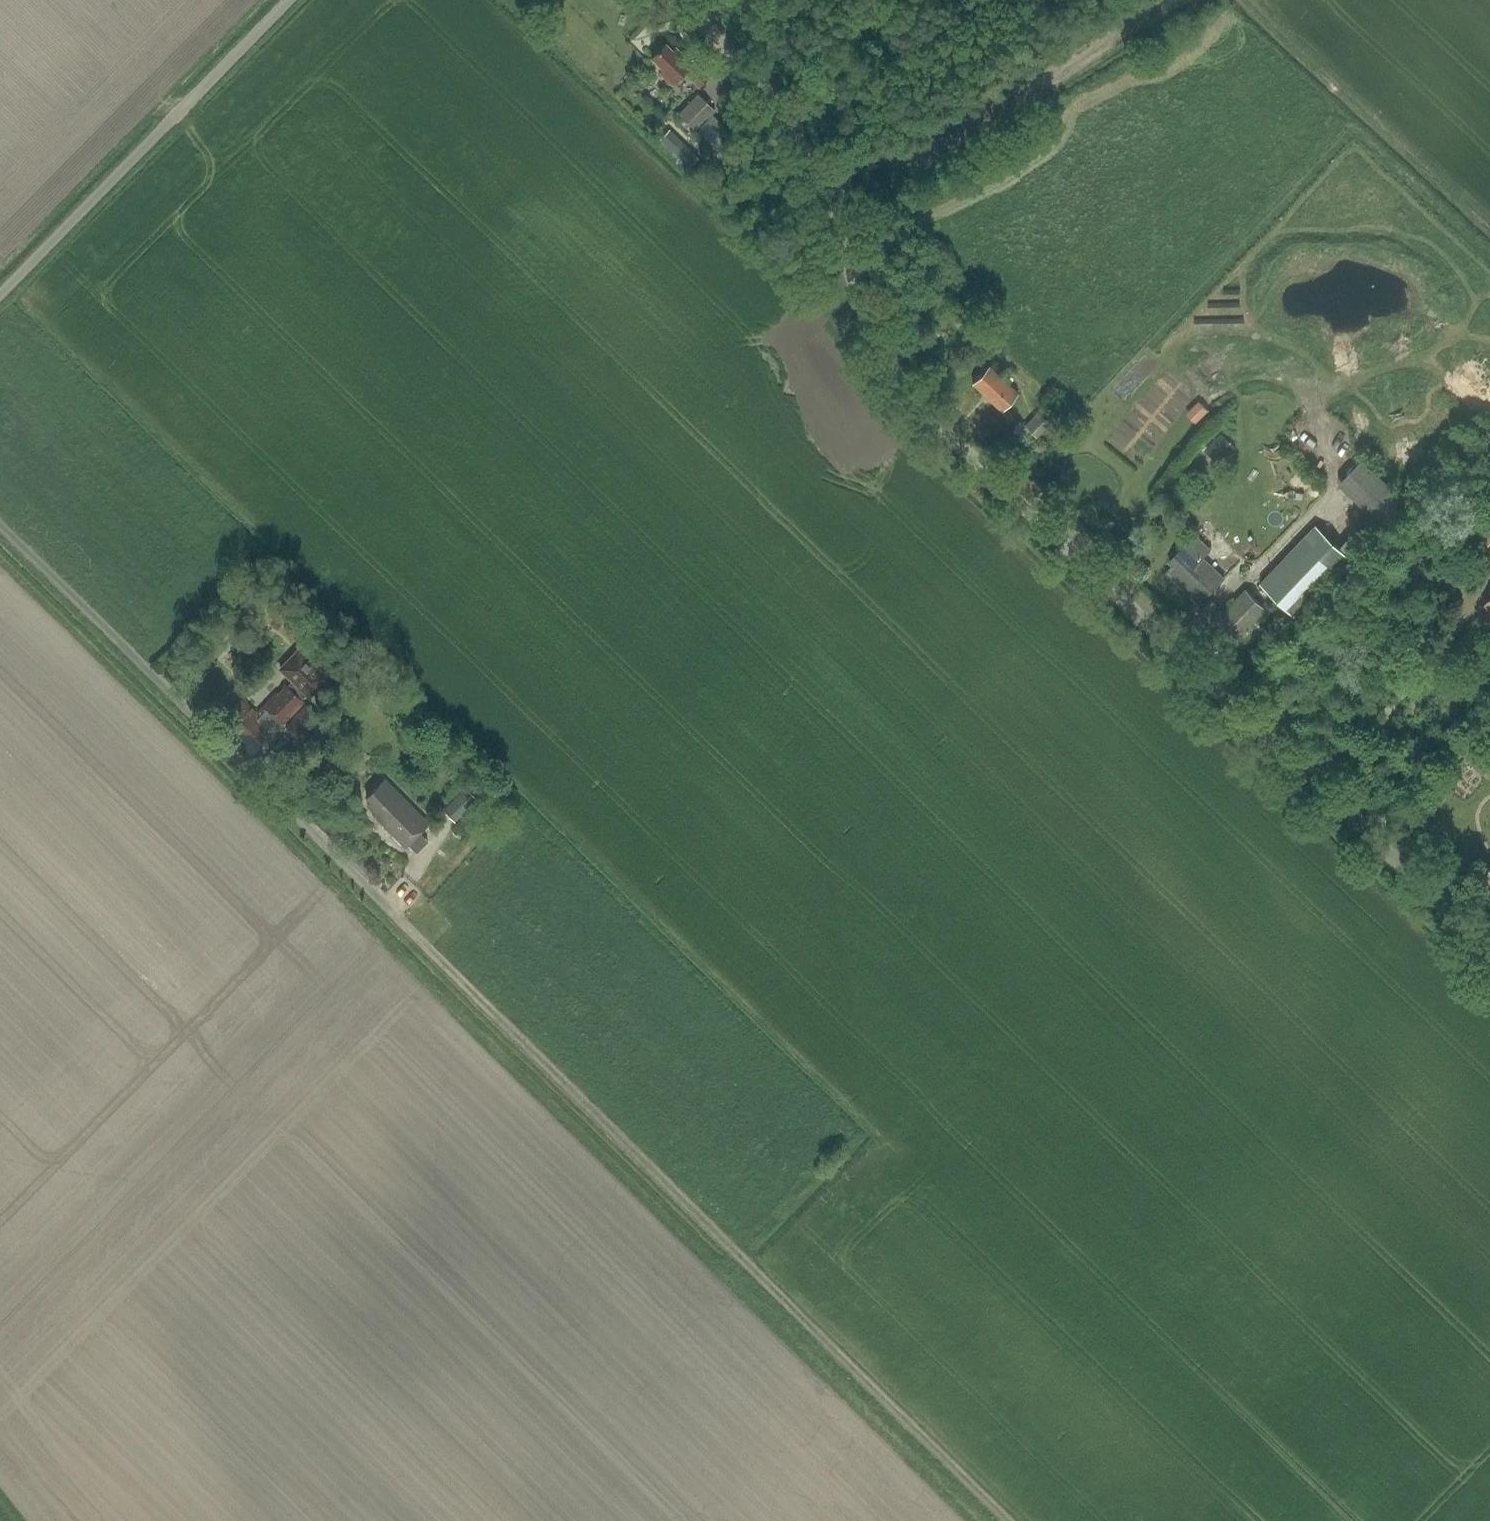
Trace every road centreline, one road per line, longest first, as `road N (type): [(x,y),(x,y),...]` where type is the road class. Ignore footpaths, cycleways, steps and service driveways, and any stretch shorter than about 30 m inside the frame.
road 1 (unclassified): [(0,542),(1000,1520)]
road 2 (unclassified): [(1489,964),(972,461),(900,365),(800,131),(672,0)]
road 3 (unclassified): [(294,0),(0,298)]

